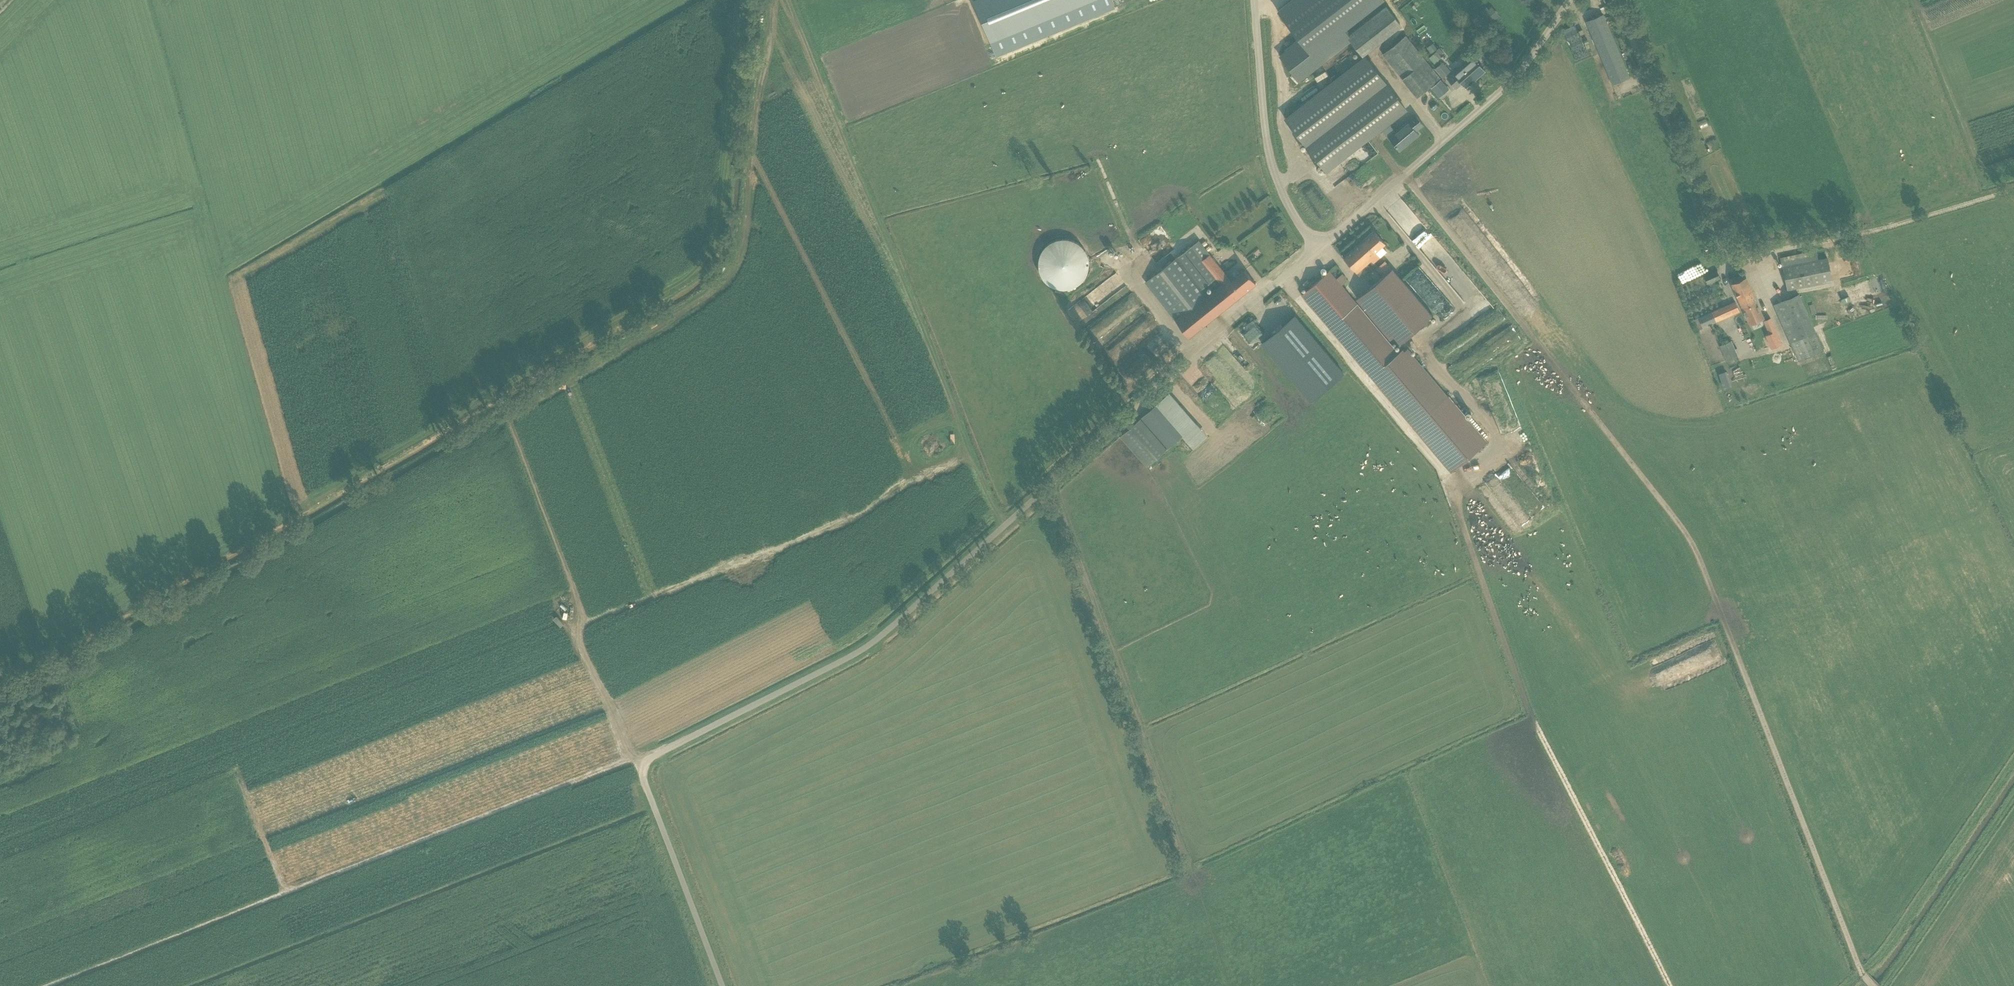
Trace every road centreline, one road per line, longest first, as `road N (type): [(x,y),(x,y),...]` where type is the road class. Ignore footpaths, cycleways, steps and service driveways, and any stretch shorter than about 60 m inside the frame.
road 1 (unclassified): [(882,632),(1318,248)]
road 2 (track): [(721,985),(638,767),(882,632)]
road 3 (unclassified): [(1318,248),(1510,82),(1569,0)]
road 4 (unclassified): [(1737,245),(1711,216),(1613,0)]
road 5 (unclassified): [(1318,248),(1296,220),(1268,155),(1254,0)]

